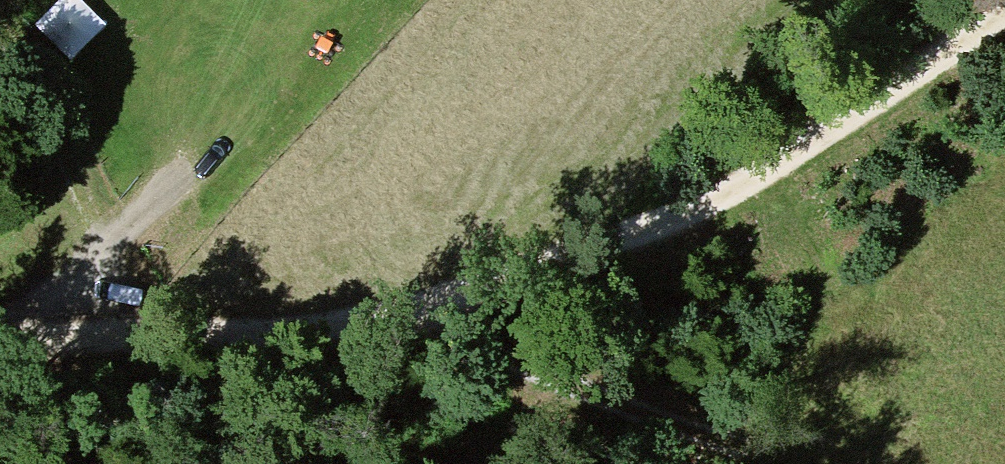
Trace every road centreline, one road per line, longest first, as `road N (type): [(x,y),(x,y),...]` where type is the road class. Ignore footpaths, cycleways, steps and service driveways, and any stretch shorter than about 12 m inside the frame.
road 1 (track): [(0,336),(206,343),(405,313),(687,240),(1004,24)]
road 2 (track): [(790,433),(746,447),(551,387),(462,352),(405,313)]
road 3 (track): [(64,338),(122,230),(0,8)]

